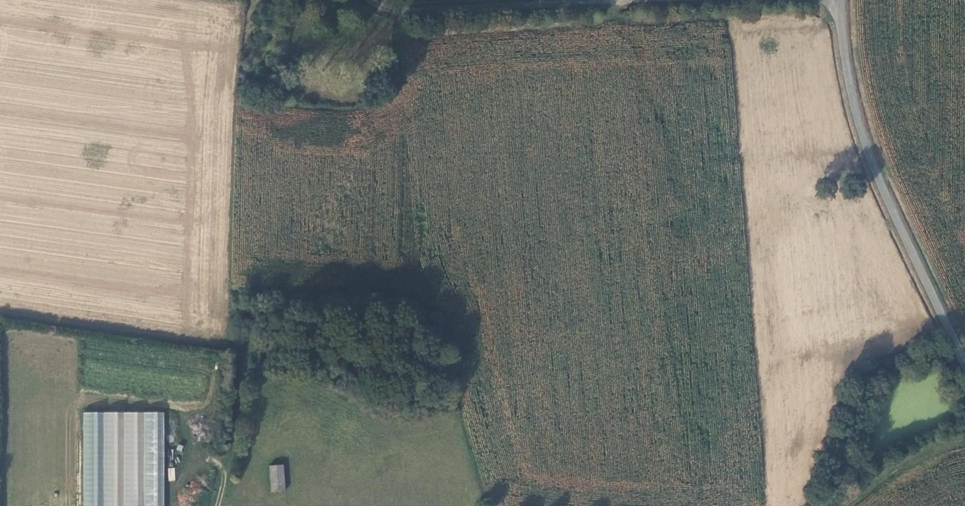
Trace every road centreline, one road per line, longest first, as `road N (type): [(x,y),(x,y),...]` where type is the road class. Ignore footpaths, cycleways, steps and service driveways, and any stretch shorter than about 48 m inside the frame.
road 1 (unclassified): [(841,0),(845,61),(877,175),(964,359)]
road 2 (unclassified): [(630,0),(399,10)]
road 3 (track): [(218,505),(240,353)]

